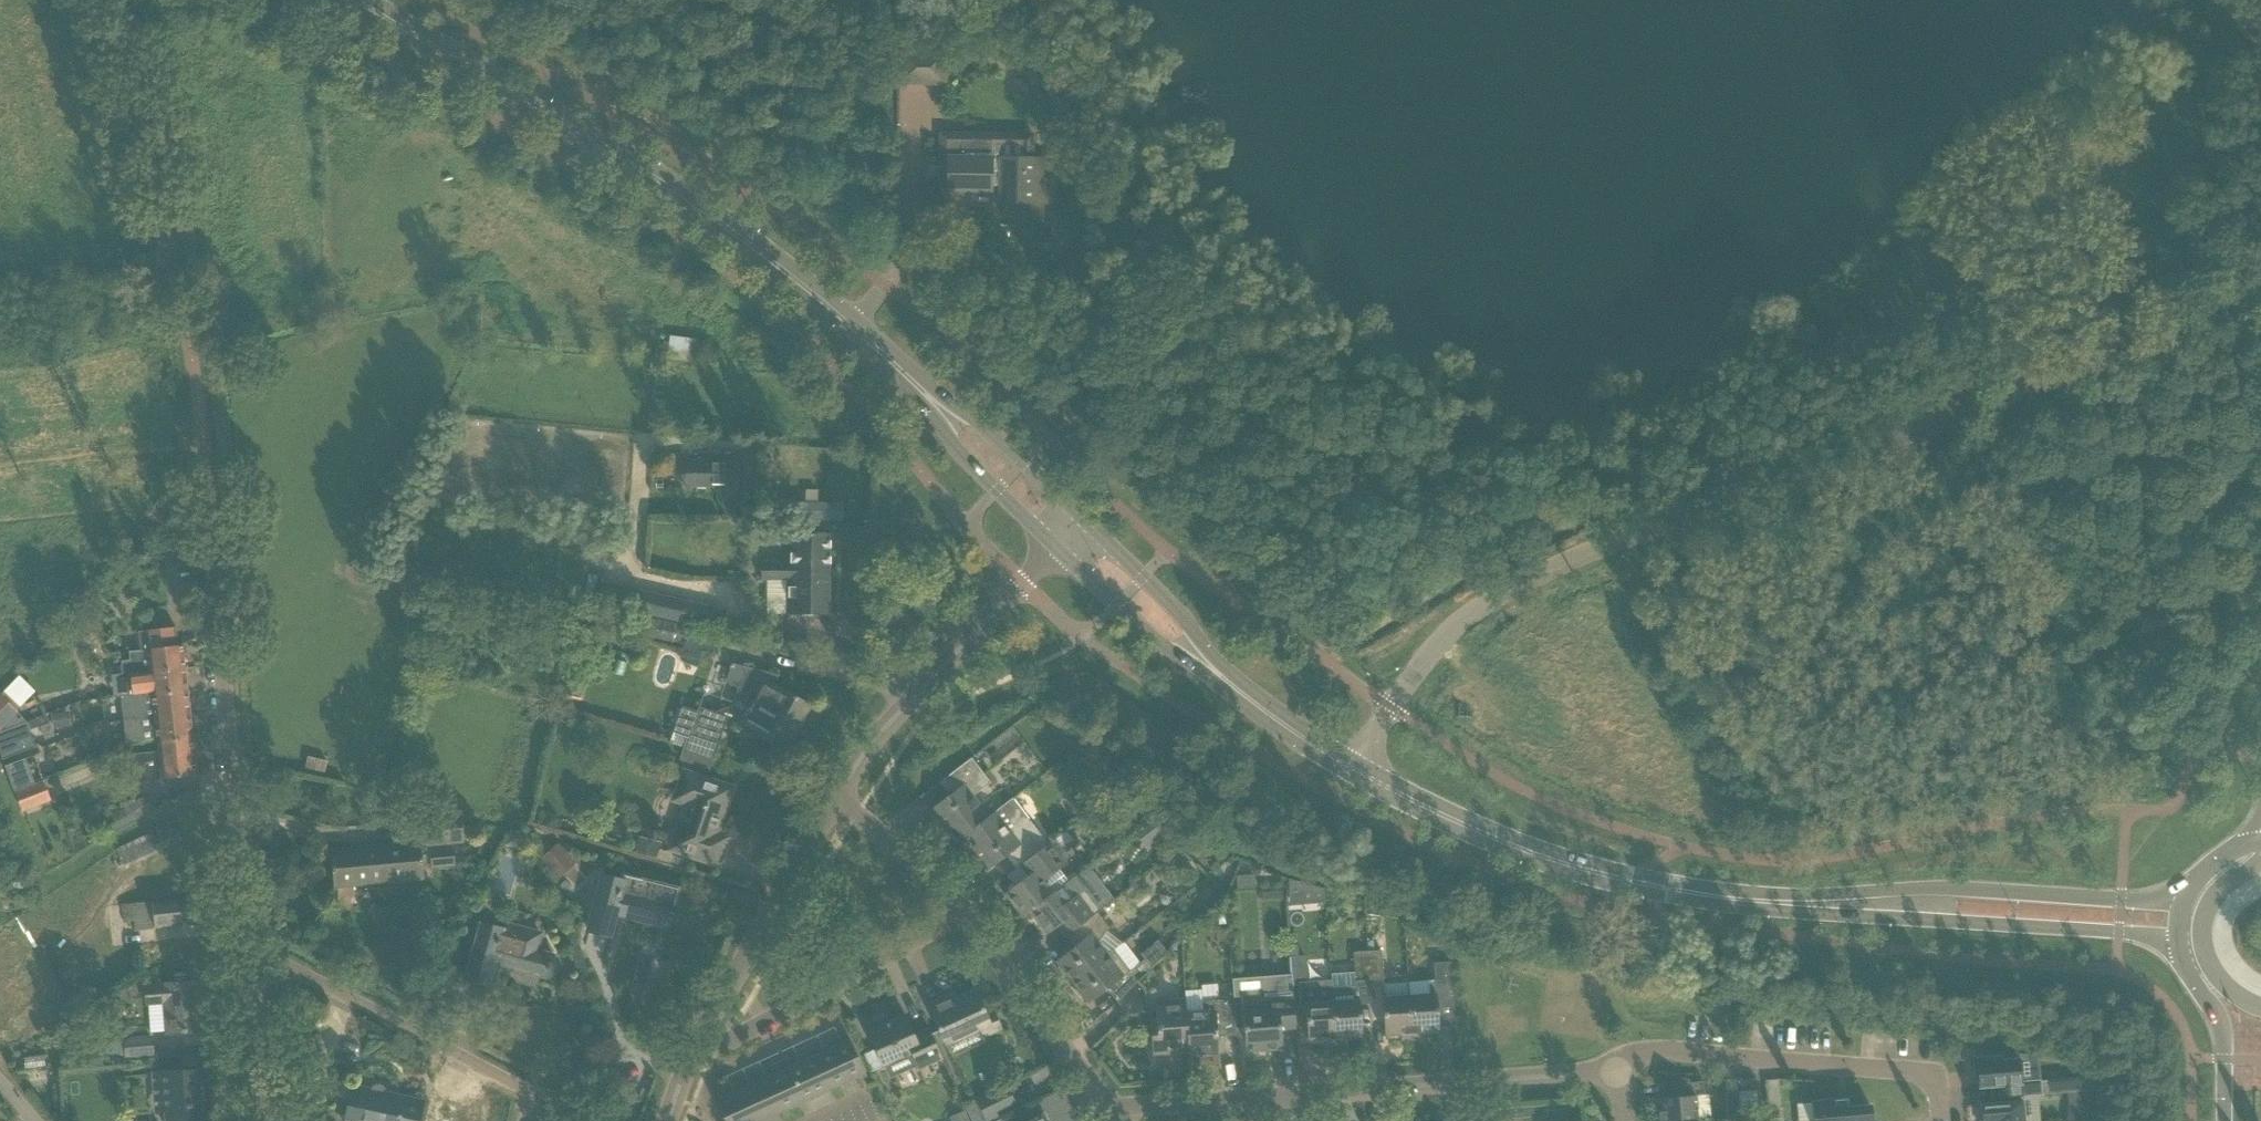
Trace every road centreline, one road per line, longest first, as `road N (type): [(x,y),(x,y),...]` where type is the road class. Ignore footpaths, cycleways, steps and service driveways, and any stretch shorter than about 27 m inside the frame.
road 1 (unclassified): [(1355,767),(1452,628),(1516,584),(1742,491),(2031,390),(2172,330),(2260,280)]
road 2 (tertiary): [(933,402),(706,213),(357,0)]
road 3 (tertiary): [(1859,902),(1756,902),(1567,865),(1355,767)]
road 4 (residential): [(249,962),(214,580)]
road 5 (residential): [(585,1120),(283,964),(249,962)]
road 6 (residential): [(1942,1120),(1932,1074),(1908,1065),(1651,1052),(1610,1066)]
road 7 (tertiary): [(2189,891),(2121,900),(1965,893),(1859,902)]
road 8 (residential): [(1055,551),(880,732),(836,797)]
road 9 (tertiary): [(1859,902),(1960,925),(2120,933),(2180,945)]
road 10 (residential): [(692,1057),(963,915)]
road 11 (residential): [(1610,1066),(1308,1096)]
road 12 (residential): [(836,797),(692,1057)]
road 13 (residential): [(1109,1106),(963,915)]
road 14 (tertiary): [(1055,551),(1164,647),(1215,670)]
road 15 (residential): [(1109,1106),(1308,1096)]
road 16 (tertiary): [(1215,670),(1183,620),(1085,523)]
road 17 (tertiary): [(1085,523),(980,426),(933,402)]
road 18 (tertiary): [(933,402),(955,451),(1055,551)]
road 19 (secondary): [(2180,945),(2222,1031),(2225,1120)]
road 20 (residential): [(963,915),(936,881),(836,797)]
road 21 (tertiary): [(1355,767),(1215,670)]
road 22 (residential): [(262,1120),(249,962)]
road 23 (secondary): [(2260,857),(2215,894),(2202,925),(2206,955)]

